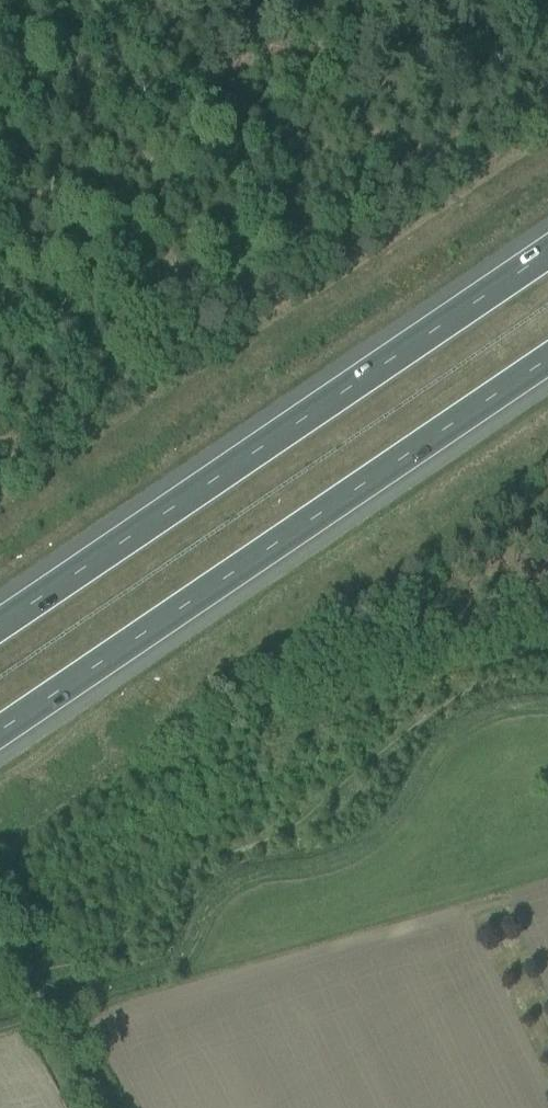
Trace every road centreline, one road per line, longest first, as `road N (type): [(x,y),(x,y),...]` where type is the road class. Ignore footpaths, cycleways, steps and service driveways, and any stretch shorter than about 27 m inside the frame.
road 1 (motorway): [(547,256),(0,628)]
road 2 (motorway): [(0,733),(547,363)]

